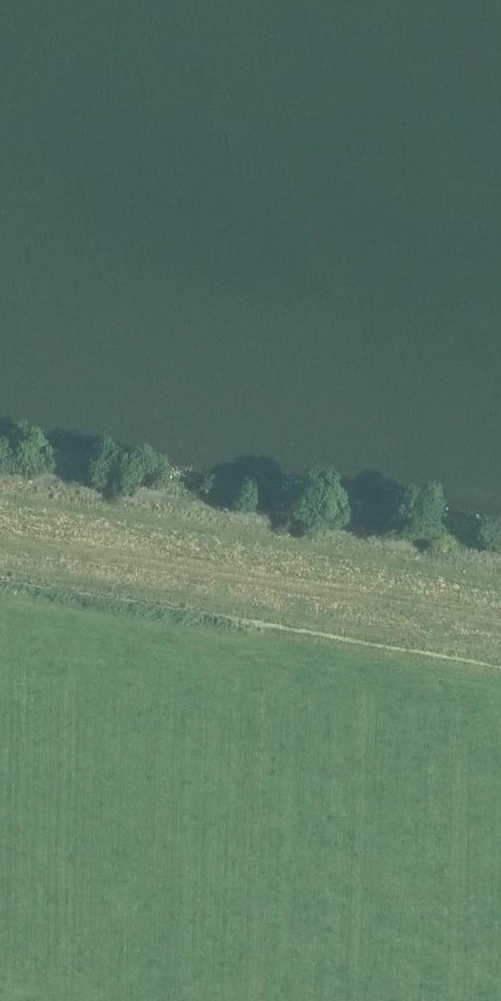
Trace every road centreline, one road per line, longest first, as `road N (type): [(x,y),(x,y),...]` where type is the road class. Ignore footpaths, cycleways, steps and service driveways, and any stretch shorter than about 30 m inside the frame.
road 1 (track): [(0,539),(500,622)]

